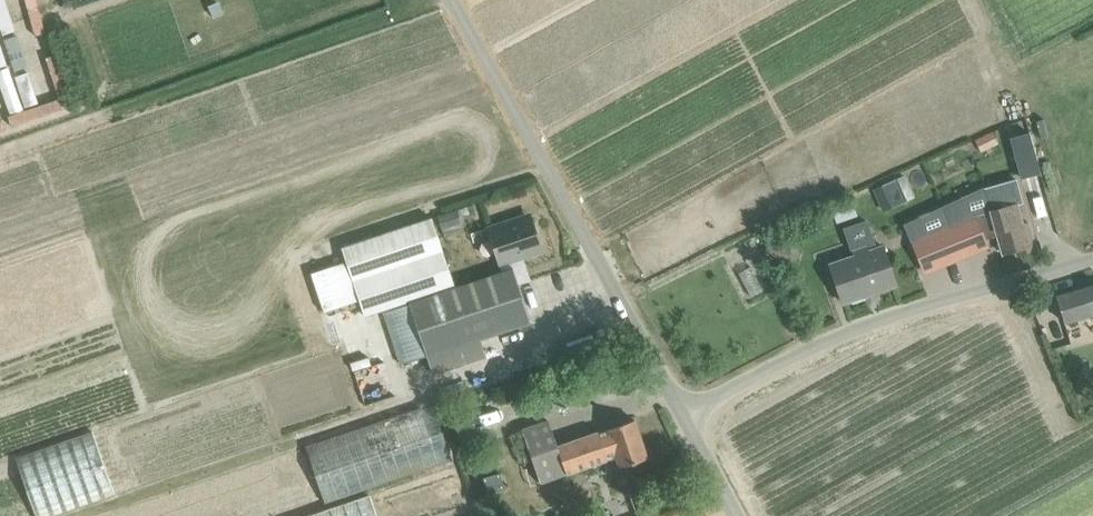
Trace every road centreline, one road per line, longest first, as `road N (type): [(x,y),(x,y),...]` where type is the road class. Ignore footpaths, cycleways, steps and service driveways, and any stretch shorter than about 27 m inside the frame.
road 1 (unclassified): [(690,417),(449,0)]
road 2 (unclassified): [(690,417),(853,335),(1092,259)]

